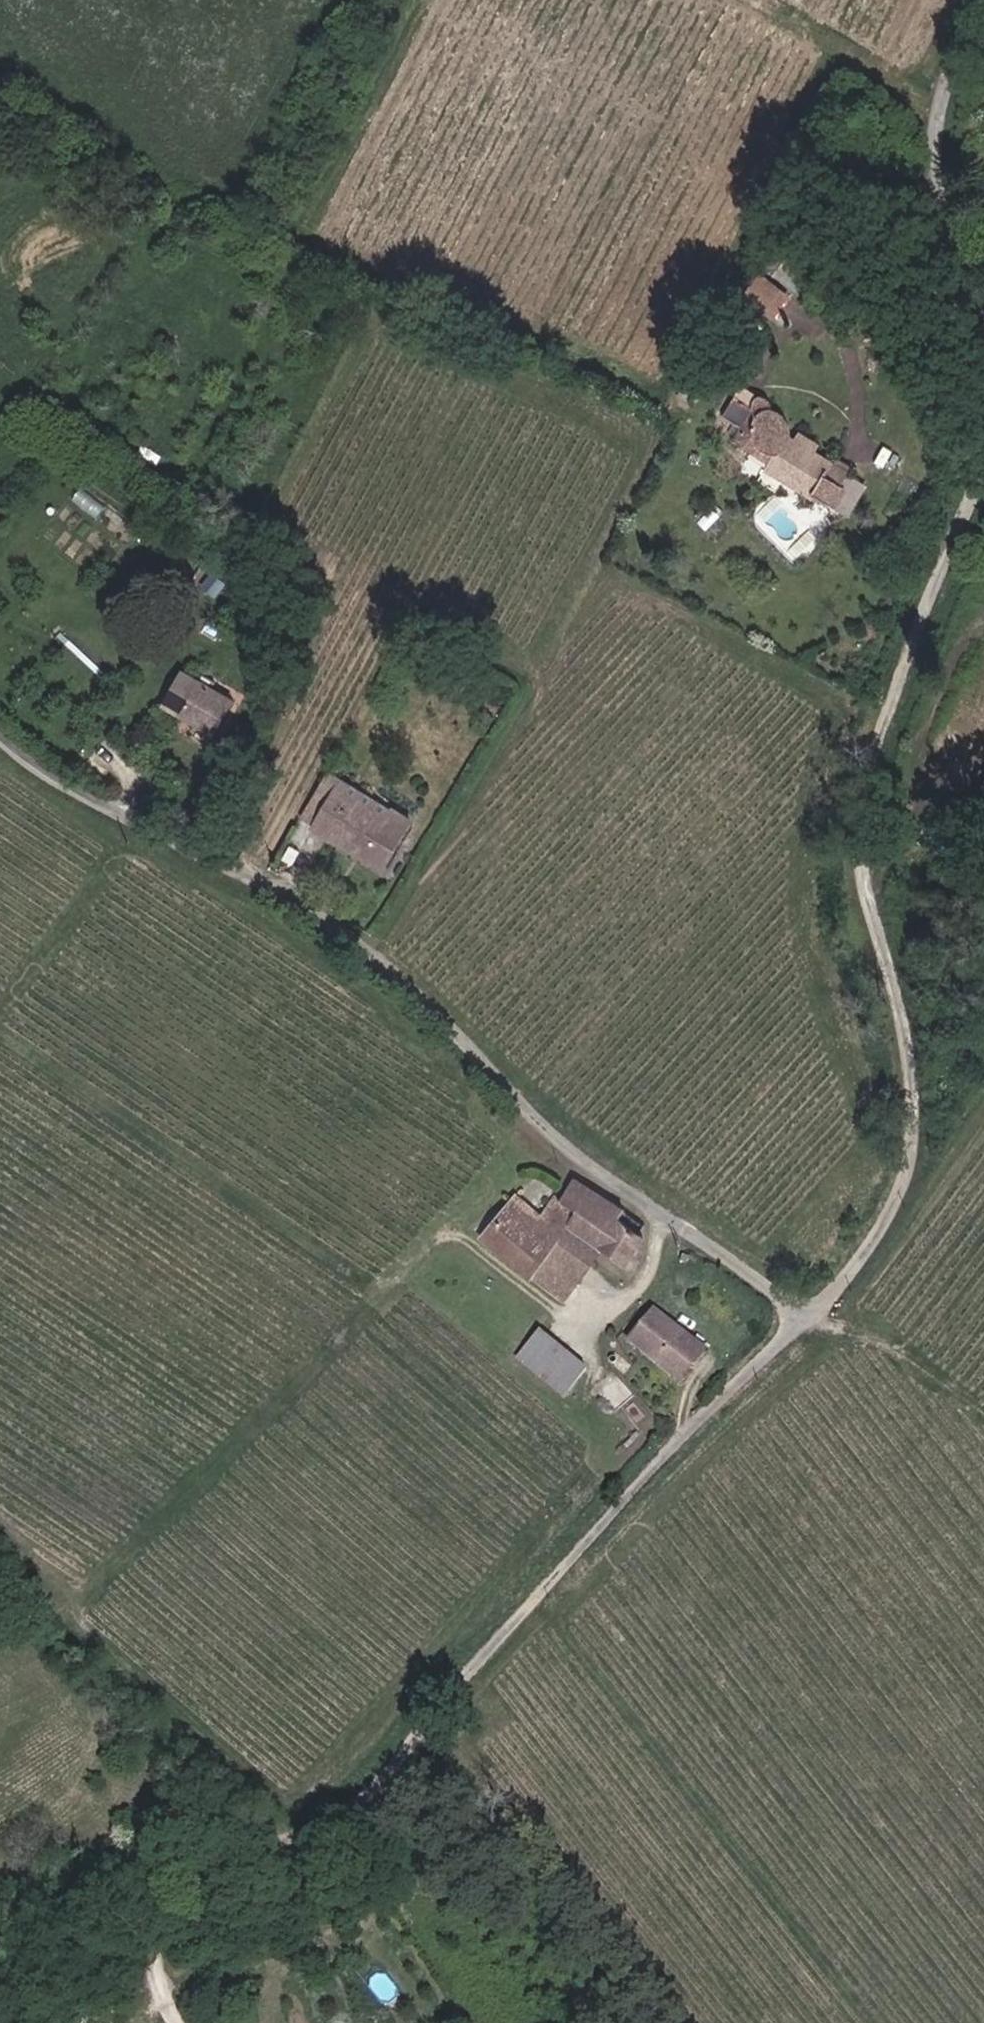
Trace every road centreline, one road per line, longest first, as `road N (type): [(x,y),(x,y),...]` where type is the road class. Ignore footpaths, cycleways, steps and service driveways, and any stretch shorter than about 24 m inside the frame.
road 1 (unclassified): [(811,1311),(602,1177),(416,987),(320,908),(45,768),(0,728)]
road 2 (unclassified): [(983,472),(901,689),(861,852),(918,1114),(915,1163),(900,1203),(833,1301),(811,1311)]
road 3 (unclassified): [(811,1311),(583,1549),(363,1798),(331,1820),(157,1893)]
road 4 (unclassified): [(983,12),(954,72),(939,162),(957,247),(983,314)]
road 5 (track): [(157,1893),(64,1917),(0,1951)]

